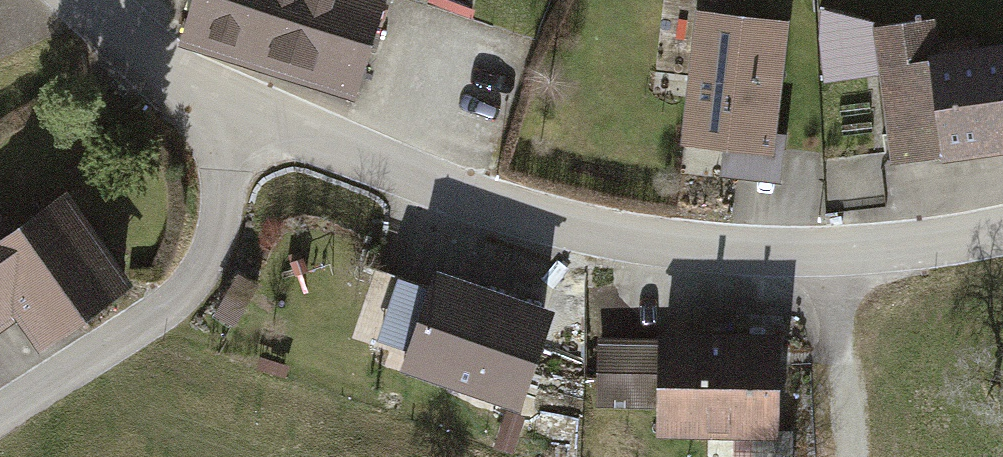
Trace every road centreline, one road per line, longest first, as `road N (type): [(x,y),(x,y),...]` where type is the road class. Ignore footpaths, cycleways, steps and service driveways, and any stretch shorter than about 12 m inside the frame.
road 1 (residential): [(229,120),(306,136),(612,236),(726,251),(838,252),(1002,218)]
road 2 (residential): [(229,120),(222,211),(197,282),(145,326),(0,422)]
road 3 (track): [(838,252),(850,456)]
road 4 (residential): [(87,0),(229,120)]

